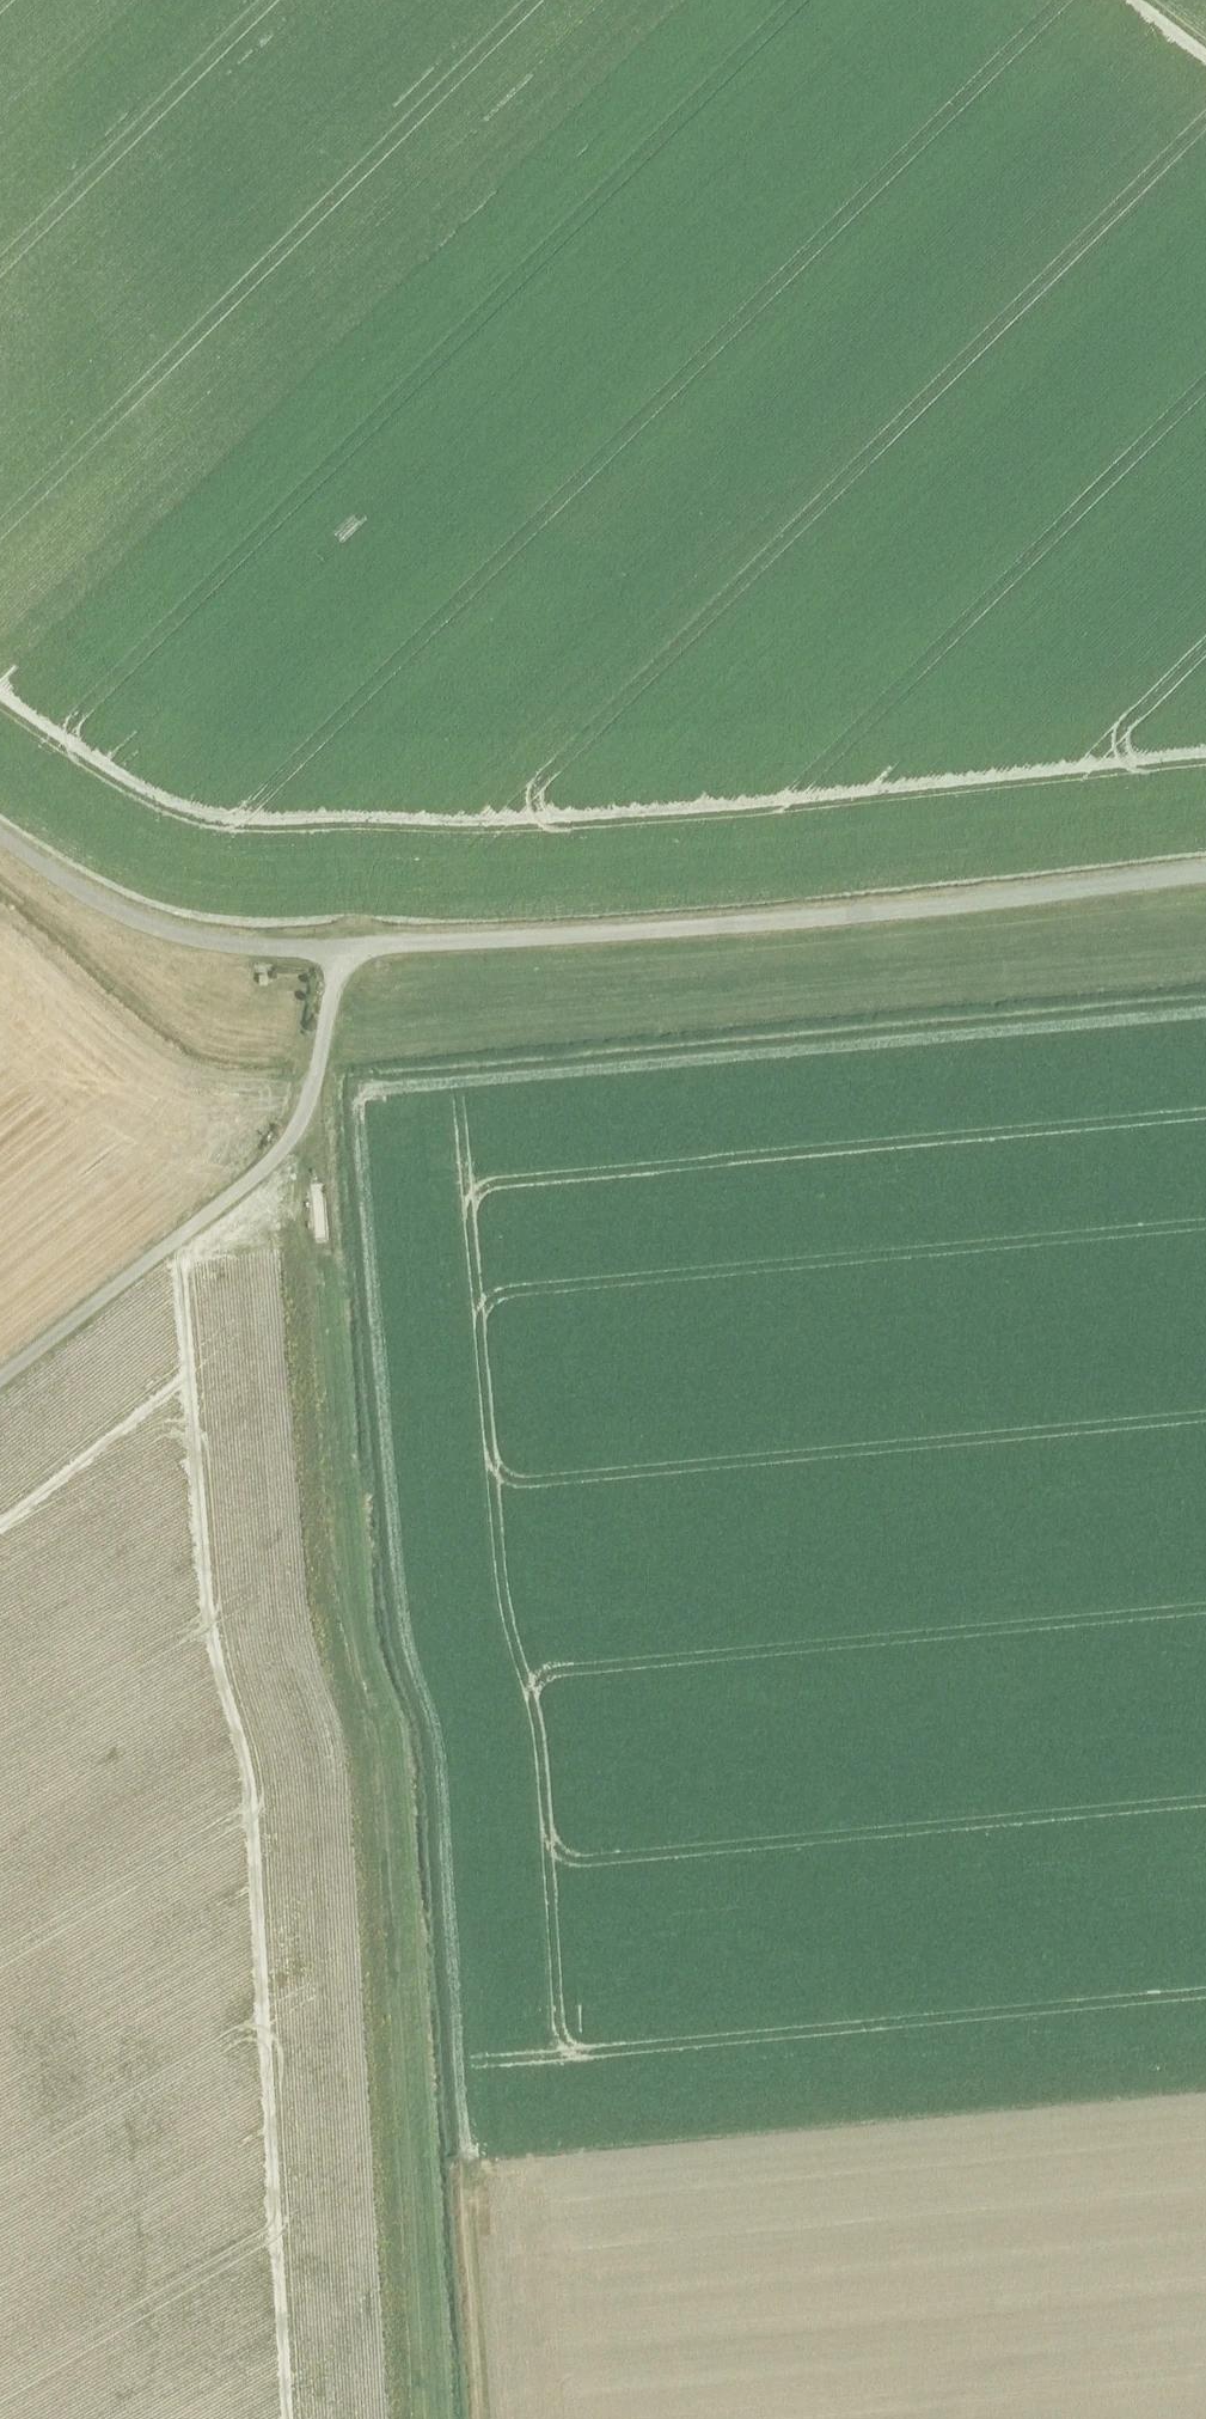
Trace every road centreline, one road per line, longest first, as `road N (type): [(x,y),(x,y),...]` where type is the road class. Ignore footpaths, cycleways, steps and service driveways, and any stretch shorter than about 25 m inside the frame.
road 1 (track): [(419,2418),(381,1745),(349,1633),(304,1117)]
road 2 (unclassified): [(1205,877),(692,925),(340,947)]
road 3 (unclassified): [(340,947),(315,1086),(274,1160),(0,1378)]
road 4 (unclassified): [(340,947),(236,942),(142,921),(0,836)]

